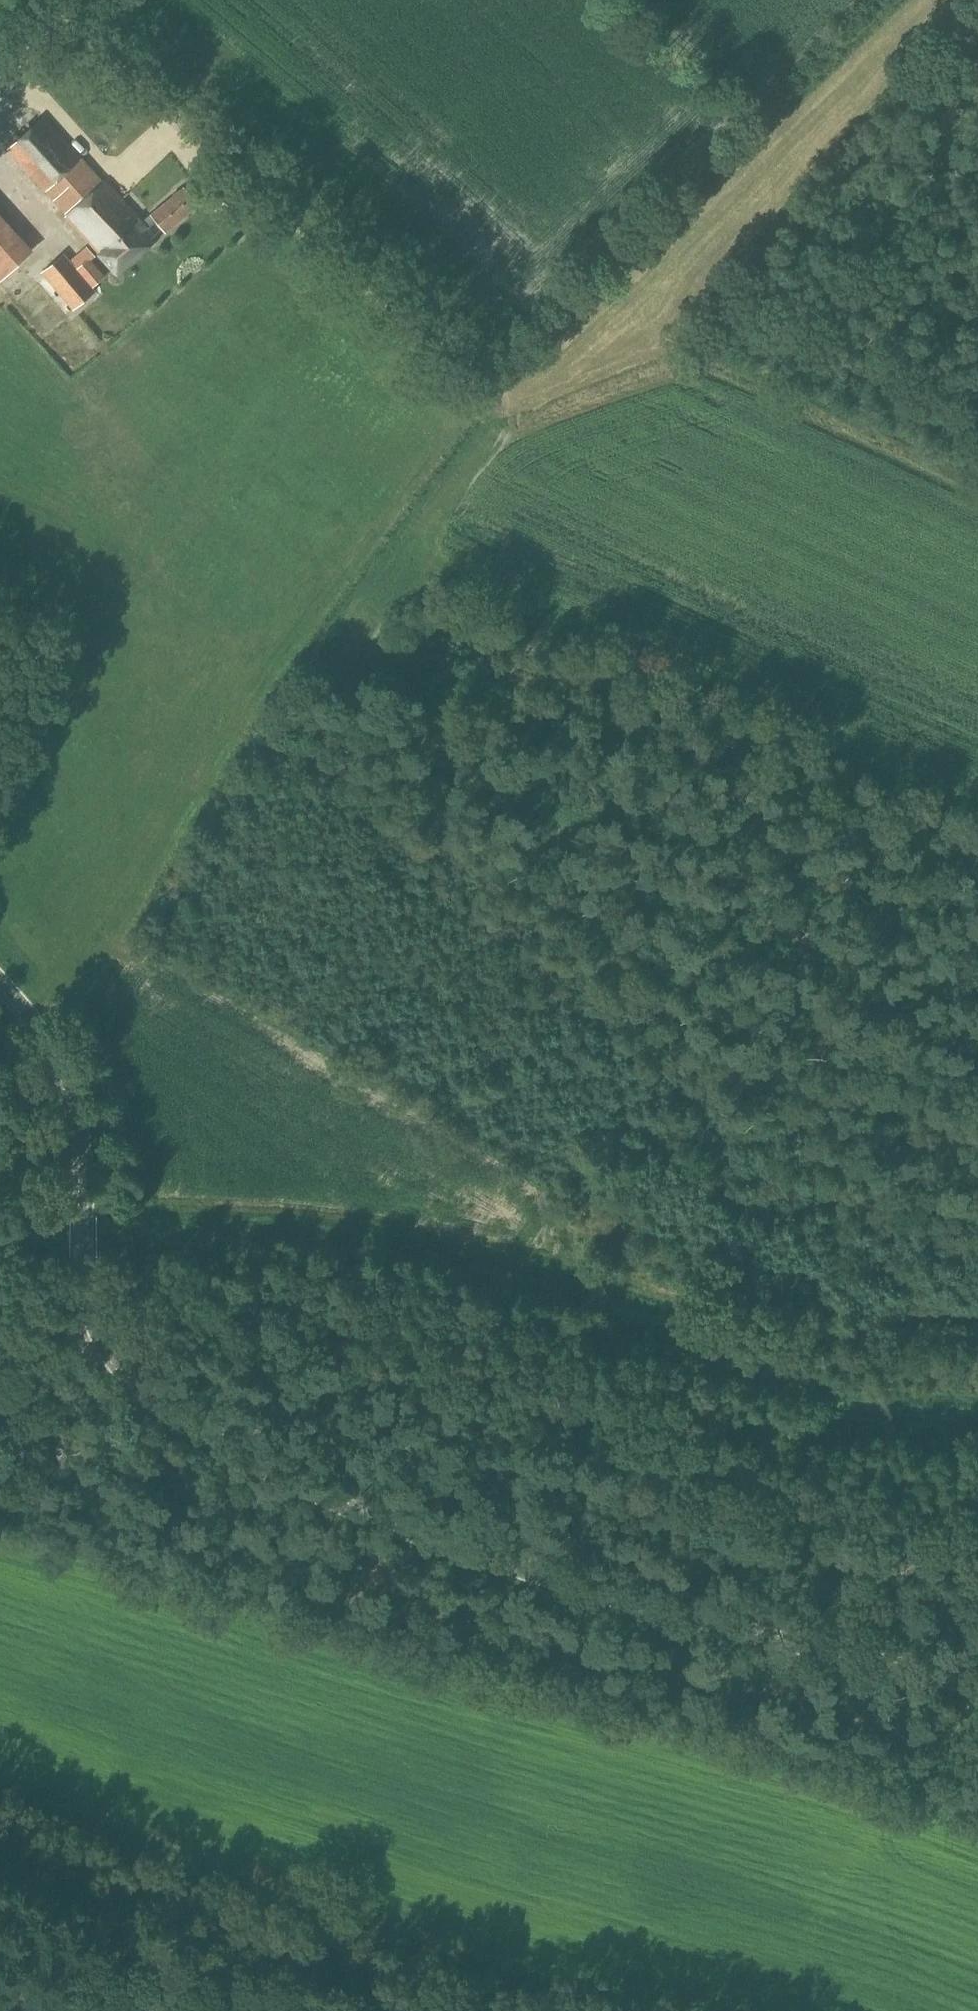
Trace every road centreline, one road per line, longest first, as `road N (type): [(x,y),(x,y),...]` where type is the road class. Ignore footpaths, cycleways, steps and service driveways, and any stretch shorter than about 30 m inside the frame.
road 1 (unclassified): [(977,1691),(237,1459),(114,1384),(75,1286),(72,1144),(58,1077),(34,1024),(0,987)]

